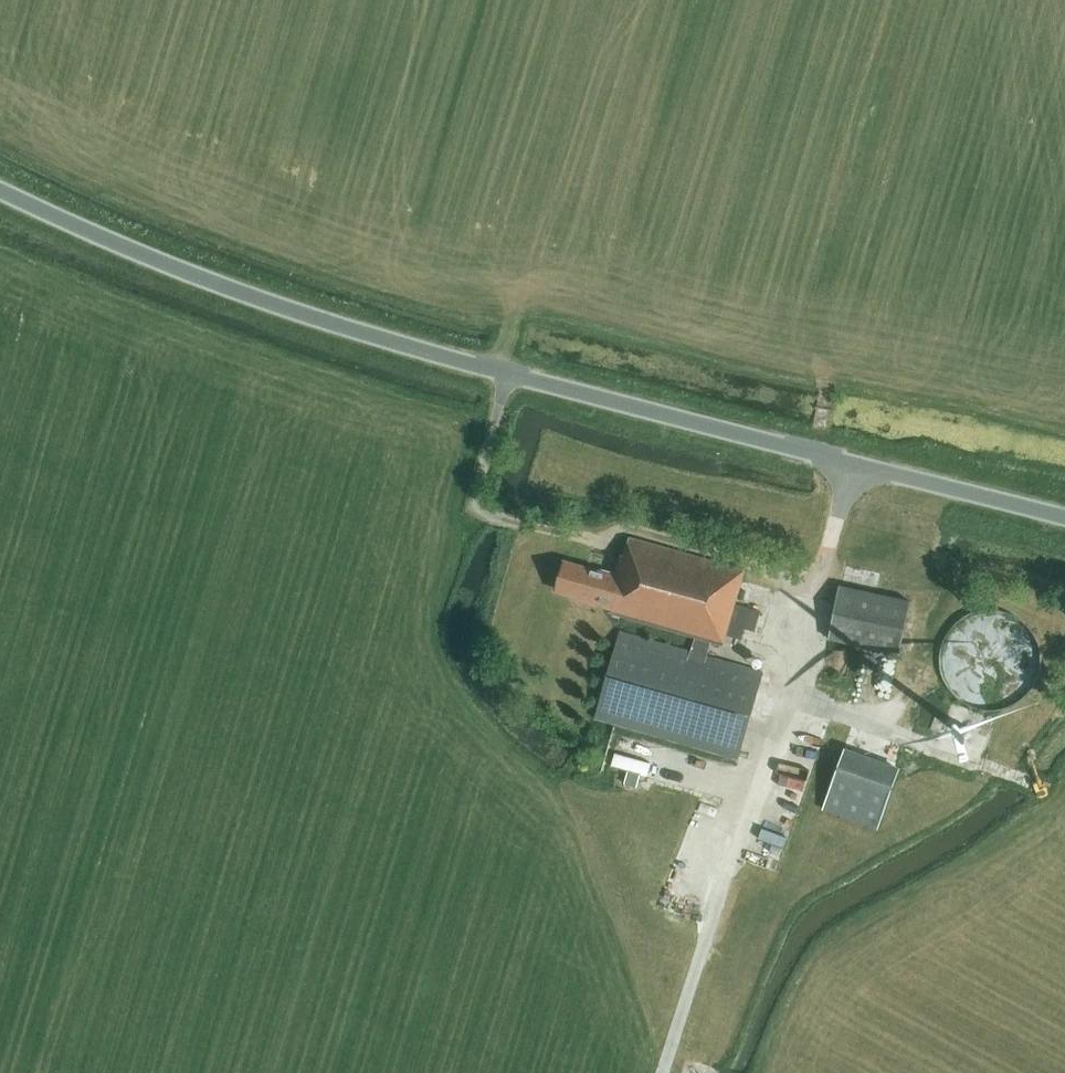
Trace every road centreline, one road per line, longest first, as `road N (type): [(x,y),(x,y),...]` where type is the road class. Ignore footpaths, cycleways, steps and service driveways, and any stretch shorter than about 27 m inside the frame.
road 1 (tertiary): [(1064,517),(281,307),(0,190)]
road 2 (track): [(747,808),(663,1072)]

